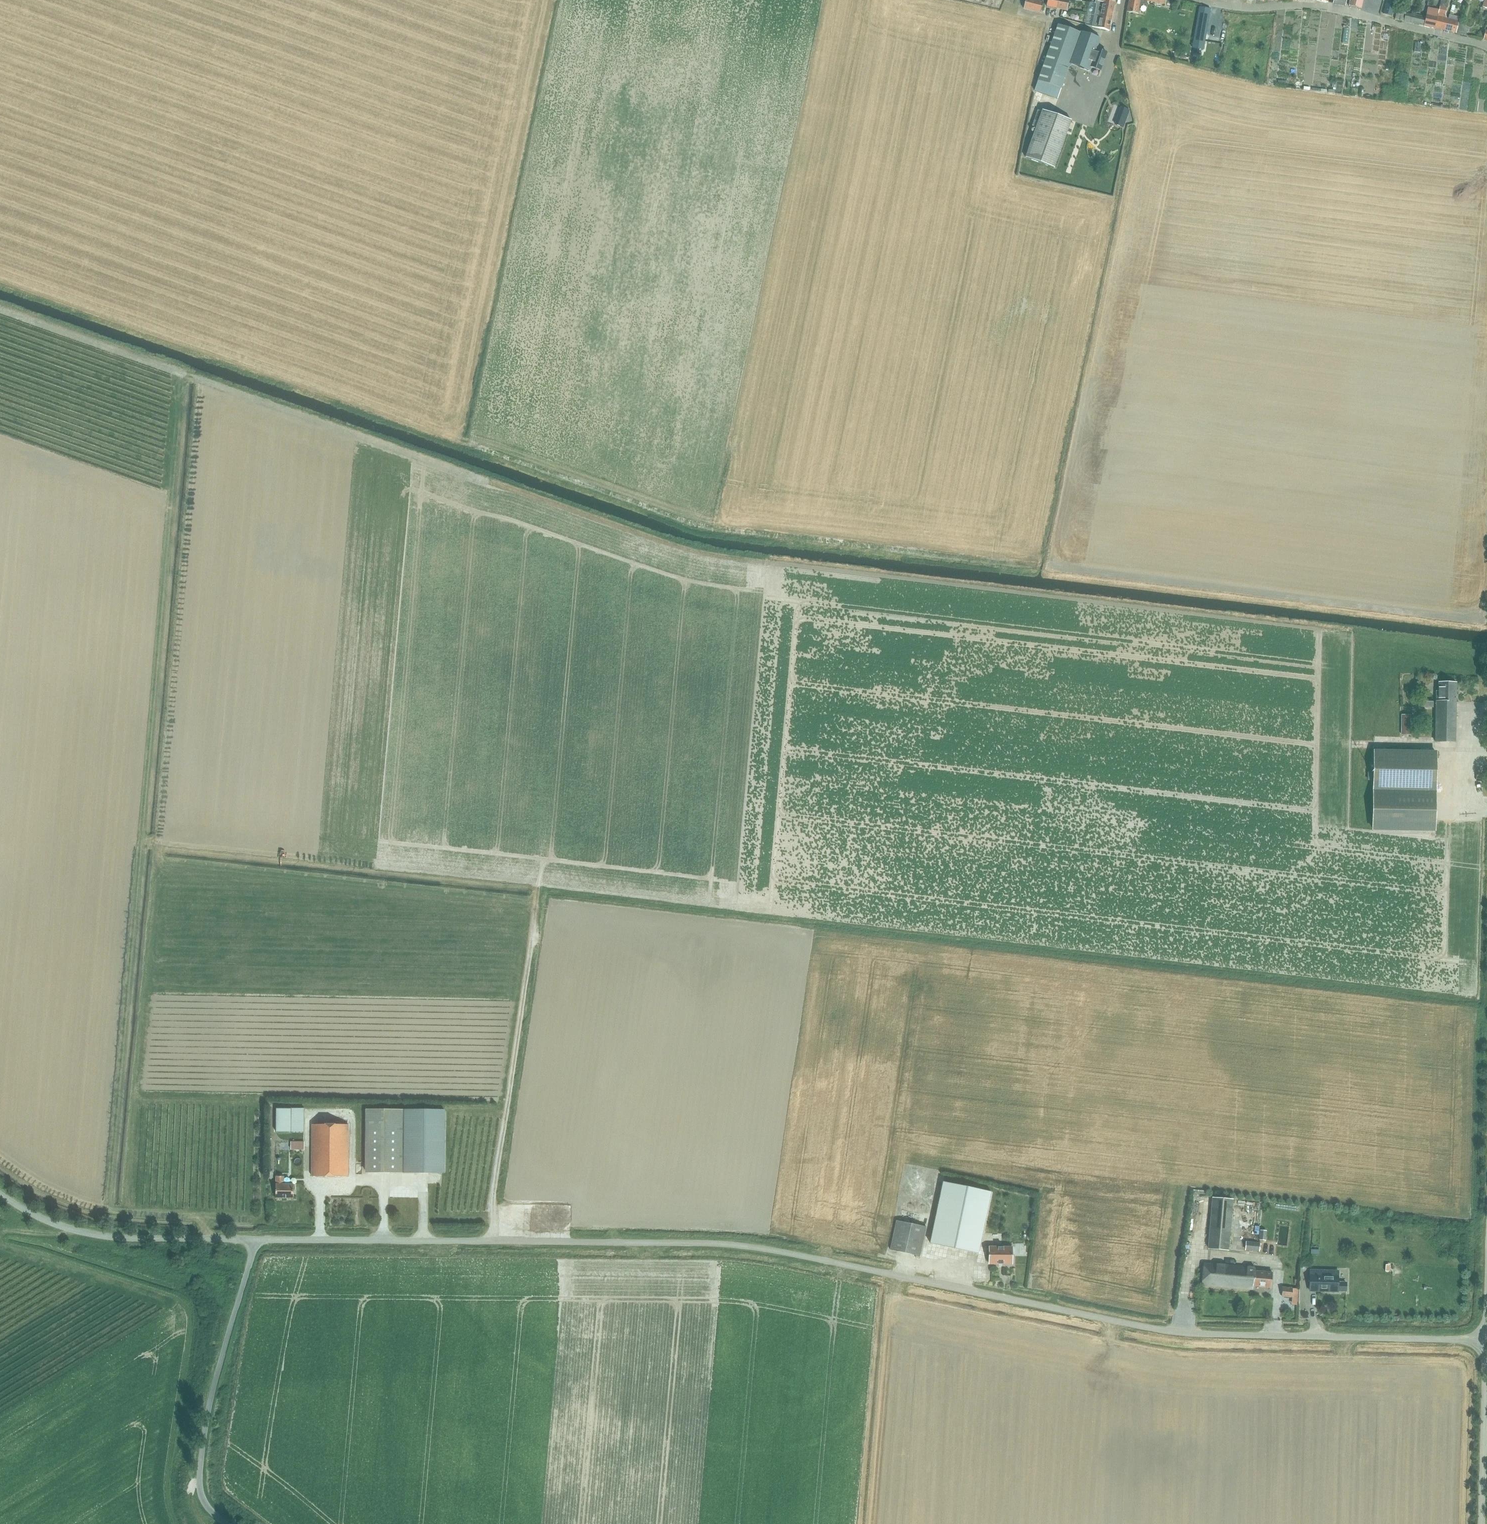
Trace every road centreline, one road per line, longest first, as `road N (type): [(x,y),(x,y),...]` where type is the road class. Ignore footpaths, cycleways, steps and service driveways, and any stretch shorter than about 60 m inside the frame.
road 1 (unclassified): [(1486,1341),(1171,1332),(728,1244),(253,1240)]
road 2 (unclassified): [(226,1523),(200,1494),(200,1456),(253,1240)]
road 3 (residential): [(1486,46),(1346,11),(1201,0)]
road 4 (unclassified): [(253,1240),(101,1236),(51,1222),(0,1194)]
road 5 (unclassified): [(1483,1523),(1486,1341)]

